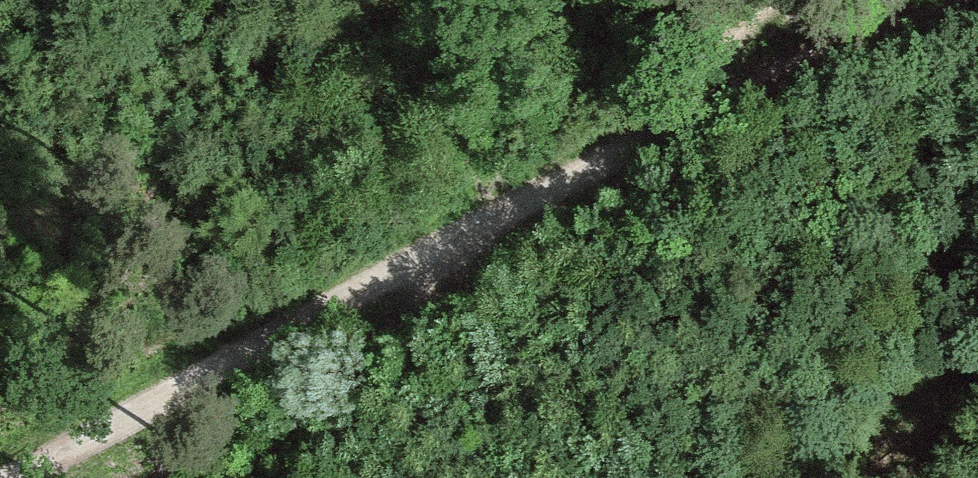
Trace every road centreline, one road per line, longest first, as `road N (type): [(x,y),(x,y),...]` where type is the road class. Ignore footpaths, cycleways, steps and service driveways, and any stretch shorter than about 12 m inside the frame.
road 1 (track): [(972,0),(615,155),(2,477)]
road 2 (track): [(246,477),(460,236)]
road 3 (track): [(615,155),(778,0)]

